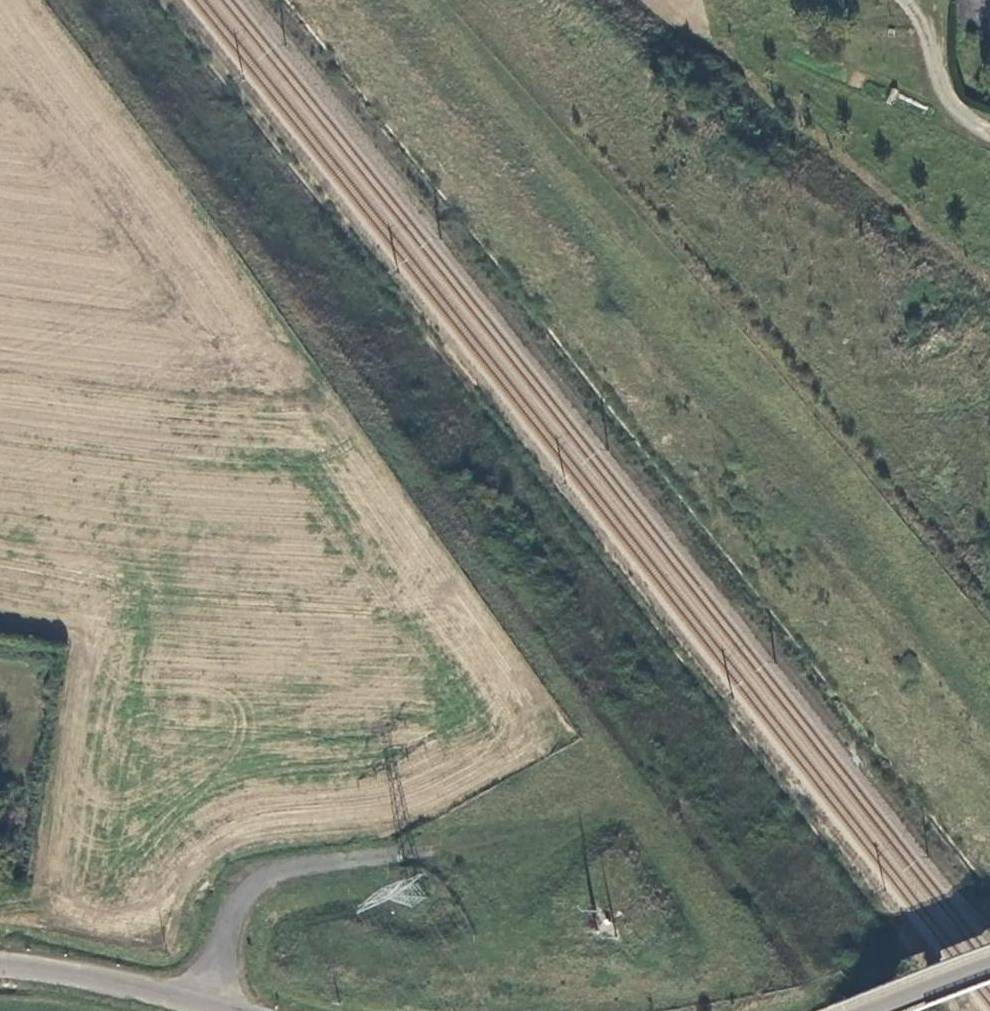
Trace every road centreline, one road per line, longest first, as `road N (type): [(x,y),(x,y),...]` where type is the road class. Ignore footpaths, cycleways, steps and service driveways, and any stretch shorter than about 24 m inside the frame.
road 1 (track): [(399,853),(595,741),(211,192),(63,0)]
road 2 (track): [(379,0),(989,710)]
road 3 (tertiary): [(211,1010),(0,965)]
road 4 (track): [(989,138),(946,94),(933,36),(937,0)]
road 5 (tertiary): [(989,964),(863,1010)]

